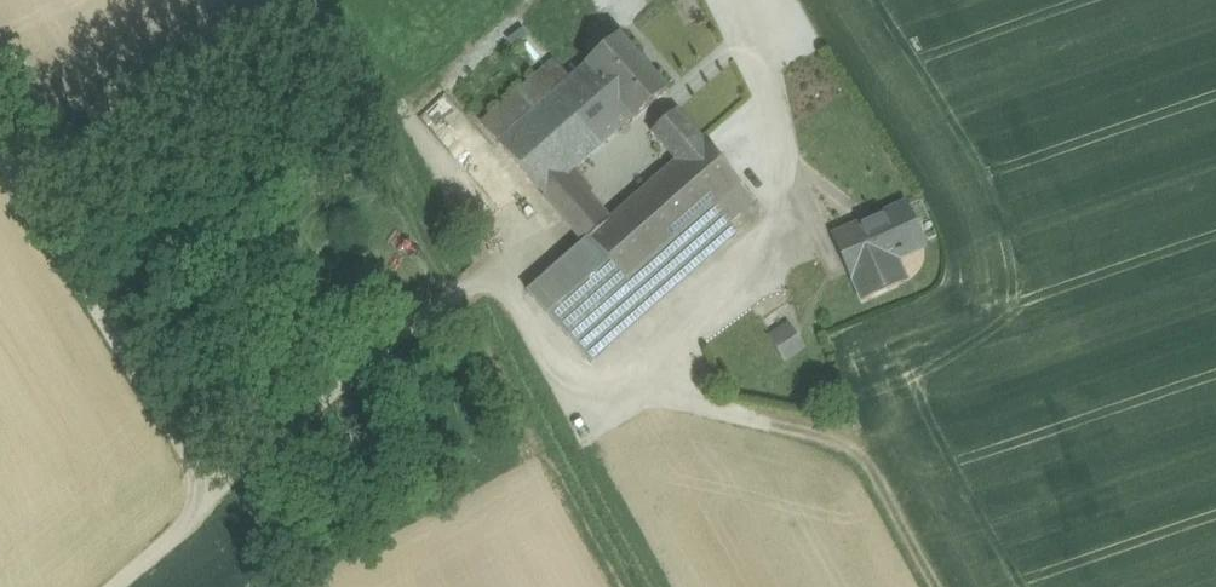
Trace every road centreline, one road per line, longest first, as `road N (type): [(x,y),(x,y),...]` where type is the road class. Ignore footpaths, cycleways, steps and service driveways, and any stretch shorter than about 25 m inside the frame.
road 1 (track): [(0,97),(251,483),(126,586)]
road 2 (track): [(500,282),(540,342),(579,379),(608,384),(639,377),(775,245),(789,216),(792,175)]
road 3 (track): [(251,483),(533,255)]
road 4 (track): [(751,0),(792,175)]

